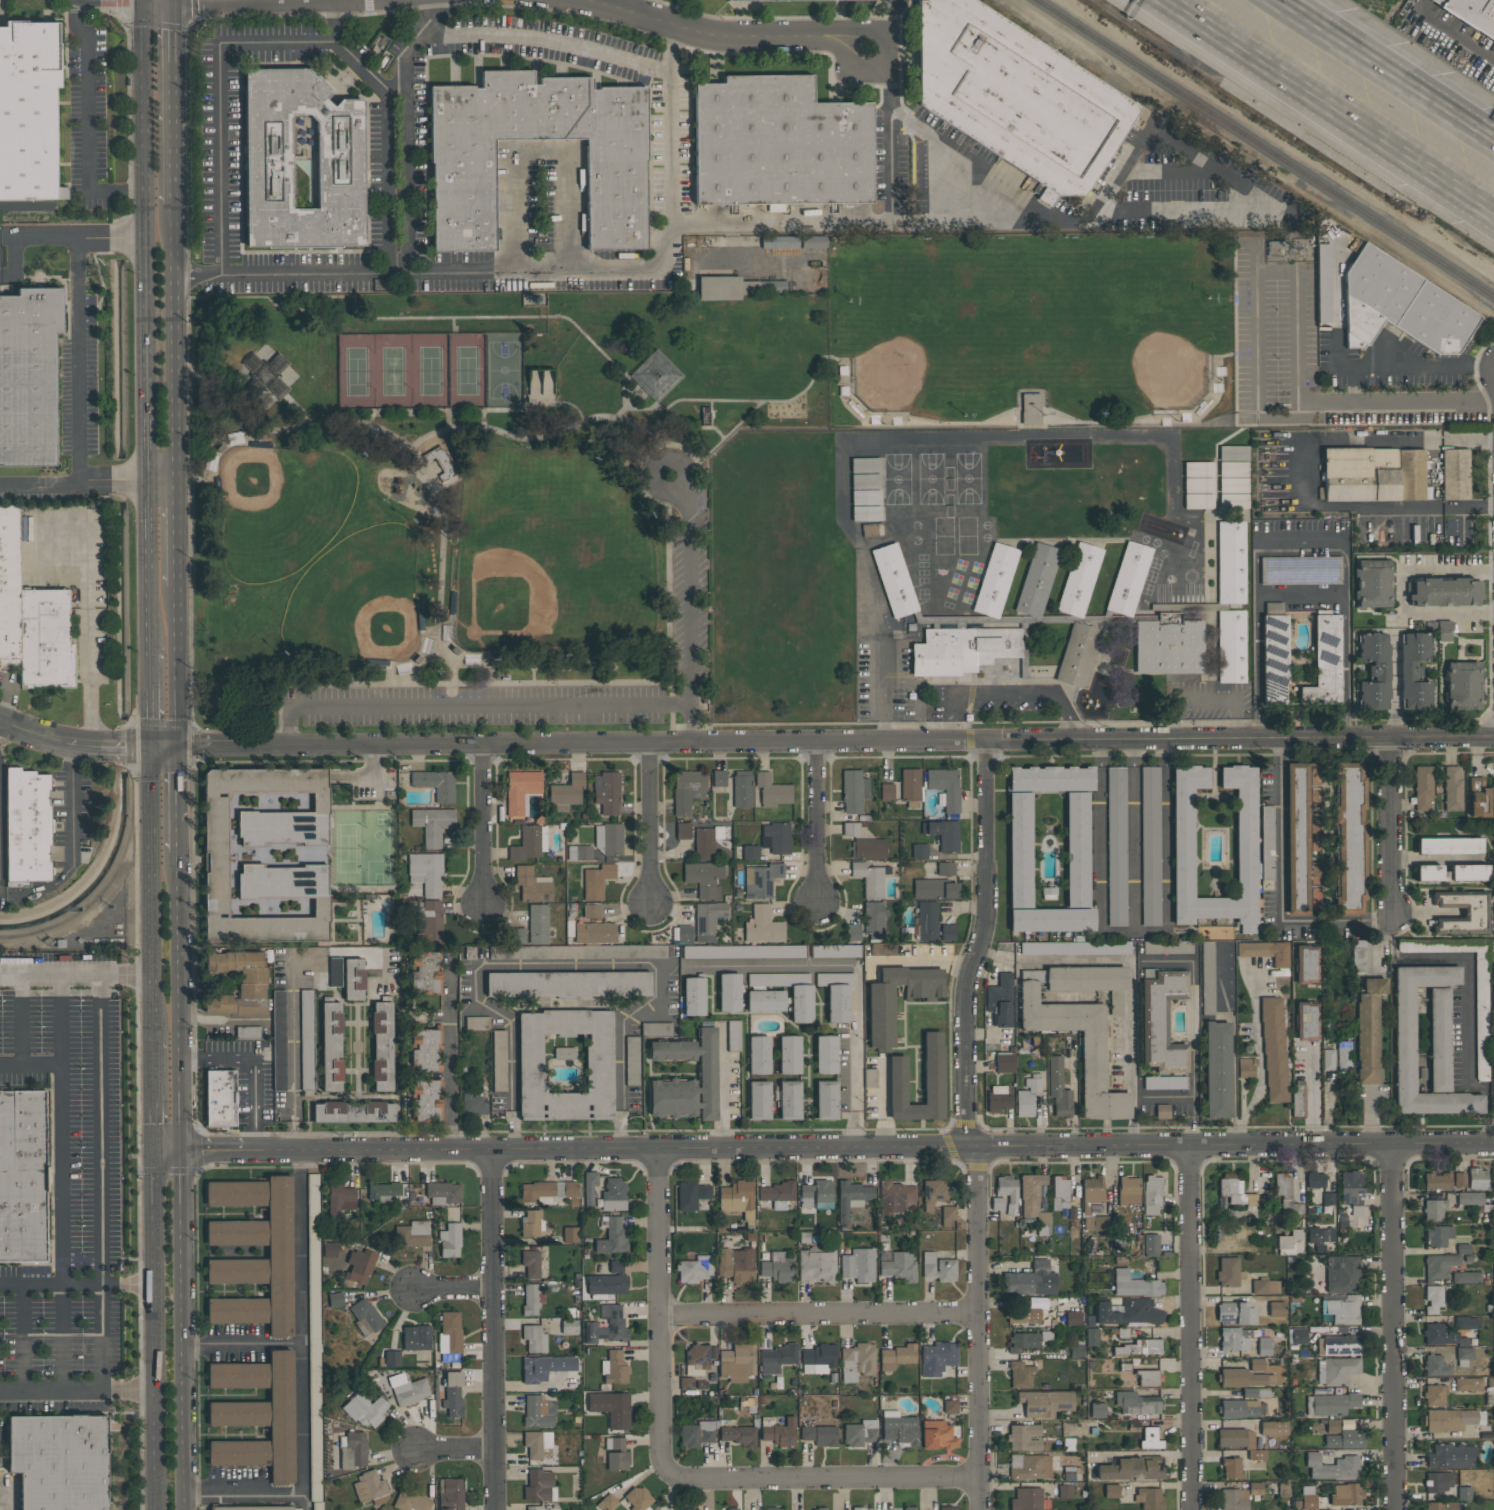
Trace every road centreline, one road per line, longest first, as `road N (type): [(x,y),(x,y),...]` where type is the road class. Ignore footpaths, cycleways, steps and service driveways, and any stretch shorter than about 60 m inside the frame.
road 1 (residential): [(153,1151),(1493,1143)]
road 2 (residential): [(0,720),(145,749),(946,739)]
road 3 (residential): [(989,739),(990,933),(967,997),(971,1146),(979,1164),(982,1509)]
road 4 (secondary): [(179,1509),(177,852)]
road 5 (secondary): [(144,0),(145,648)]
road 6 (residential): [(946,739),(1493,736)]
road 7 (motorway): [(1168,0),(1493,217)]
road 8 (residential): [(1190,1142),(1194,1509)]
road 9 (residential): [(1394,1144),(1397,1509)]
road 10 (residential): [(493,1150),(496,1509)]
road 11 (secondary): [(153,1151),(157,1509)]
road 12 (residential): [(660,1146),(663,1481)]
road 13 (residential): [(663,1481),(982,1477)]
road 14 (residential): [(661,1315),(980,1314)]
road 15 (secondary): [(145,749),(151,1037)]
road 16 (residential): [(597,0),(714,35),(874,33)]
road 17 (secondary): [(174,485),(171,206)]
road 18 (motorway): [(1493,145),(1262,0)]
road 19 (motorway): [(1493,140),(1300,0)]
road 20 (secondary): [(171,206),(172,0)]
road 21 (residential): [(1386,738),(1392,917)]
road 22 (residential): [(1282,737),(1282,916)]
road 23 (residential): [(482,743),(484,906)]
road 24 (residential): [(653,742),(652,905)]
road 25 (residential): [(819,740),(819,903)]
road 26 (secondary): [(176,748),(175,586)]

